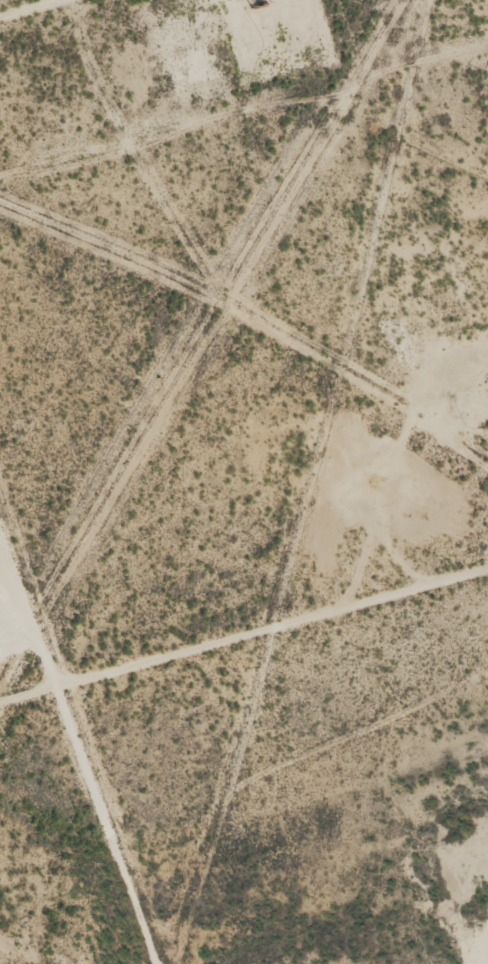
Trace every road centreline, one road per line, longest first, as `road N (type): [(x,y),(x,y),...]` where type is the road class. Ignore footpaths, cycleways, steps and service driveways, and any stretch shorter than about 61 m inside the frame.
road 1 (track): [(0,705),(487,562)]

